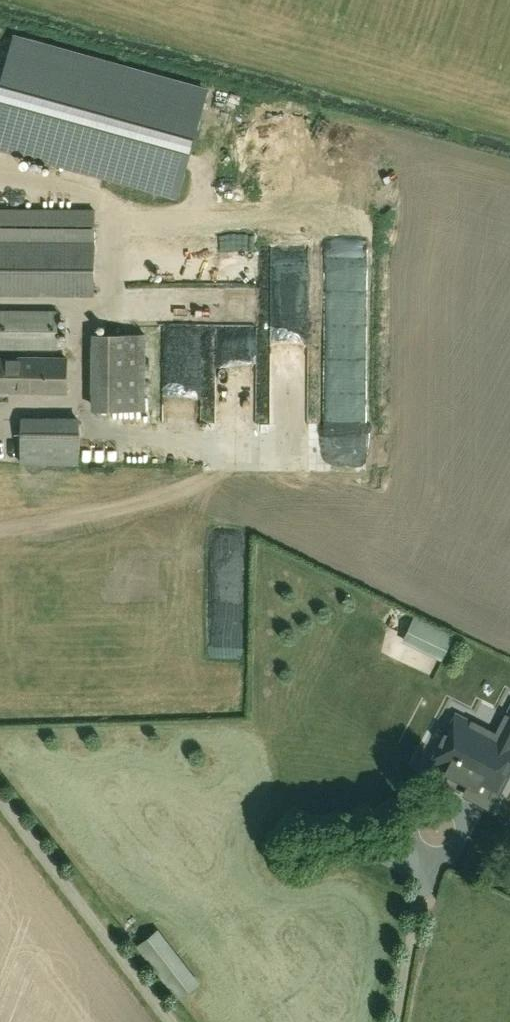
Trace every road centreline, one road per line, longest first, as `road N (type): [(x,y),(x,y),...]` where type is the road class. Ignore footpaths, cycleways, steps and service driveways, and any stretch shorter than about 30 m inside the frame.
road 1 (unclassified): [(171,1021),(0,799)]
road 2 (unclassified): [(427,856),(399,1021)]

